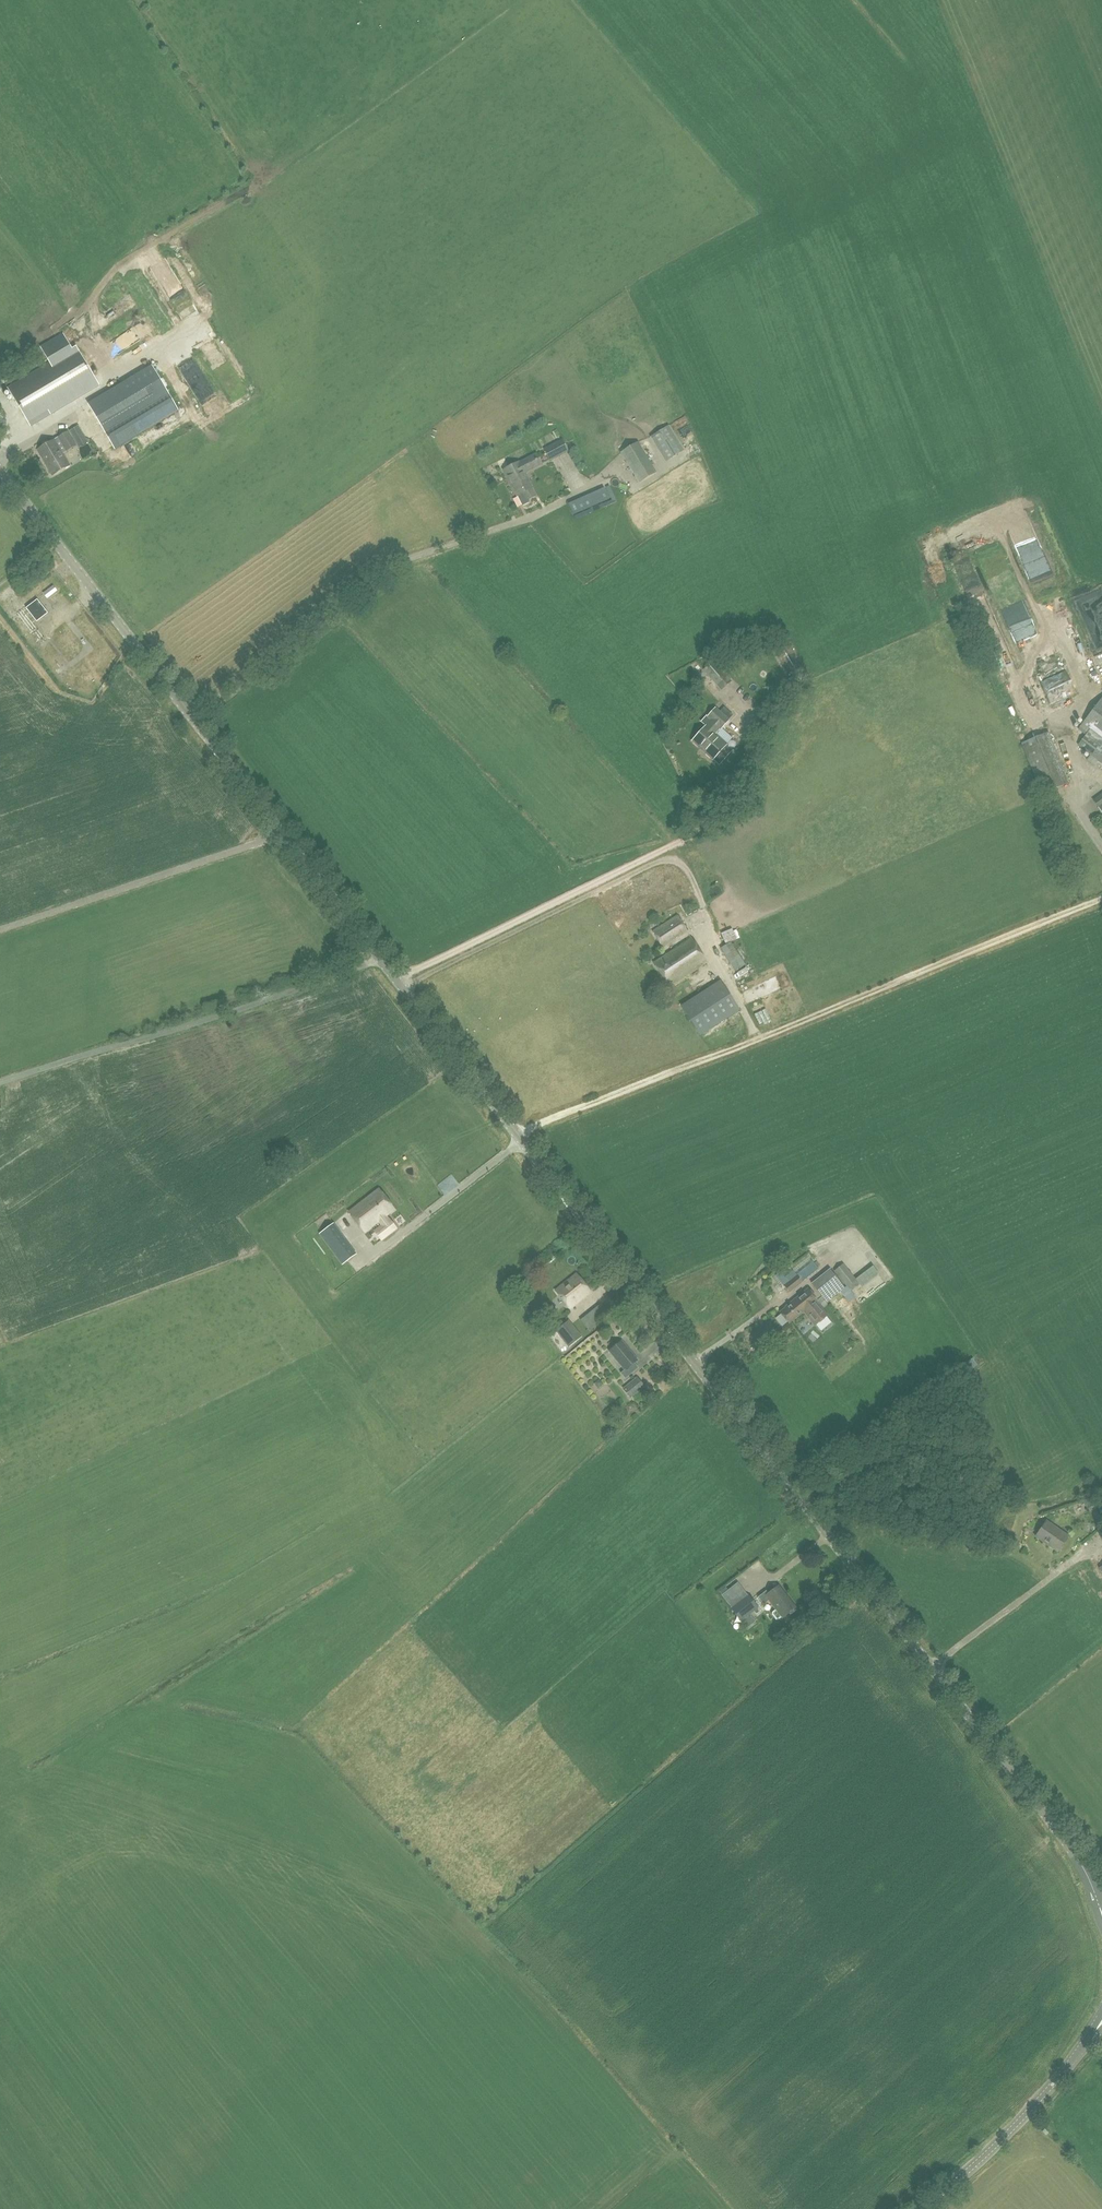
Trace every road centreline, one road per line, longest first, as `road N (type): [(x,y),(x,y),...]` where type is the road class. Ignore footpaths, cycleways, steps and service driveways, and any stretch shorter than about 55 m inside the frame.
road 1 (tertiary): [(1100,1907),(1064,1839),(0,475)]
road 2 (track): [(521,1139),(530,1126),(1100,900)]
road 3 (tertiary): [(924,2208),(1018,2122),(1095,2030)]

